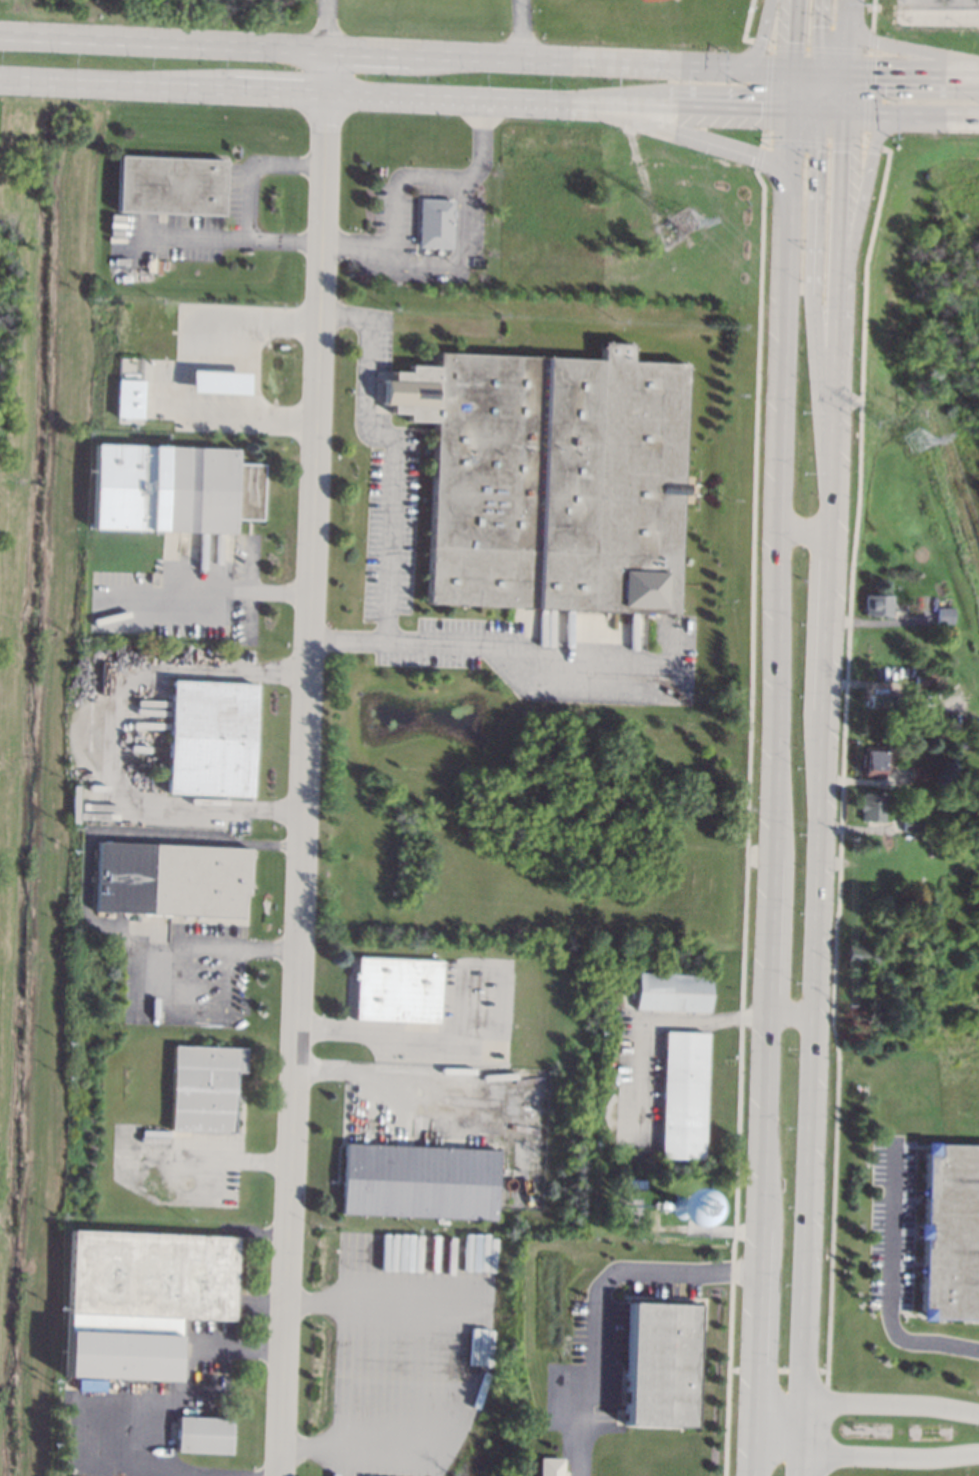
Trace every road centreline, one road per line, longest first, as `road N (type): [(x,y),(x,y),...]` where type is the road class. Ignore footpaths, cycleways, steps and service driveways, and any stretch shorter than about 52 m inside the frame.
road 1 (residential): [(279,1475),(328,49)]
road 2 (primary): [(796,111),(752,1475)]
road 3 (secondary): [(0,79),(796,111)]
road 4 (primary): [(798,1475),(825,710)]
road 5 (secondary): [(742,67),(0,34)]
road 6 (primary): [(832,532),(846,114)]
road 7 (primary): [(833,452),(814,296),(817,112)]
road 8 (primary): [(835,354),(848,329),(852,255),(874,153),(879,136),(903,116)]
road 9 (residential): [(754,1424),(799,1454),(978,1453)]
road 10 (residential): [(978,1414),(937,1405),(801,1402),(754,1424)]
road 11 (primary): [(582,102),(757,156),(793,184)]
road 12 (primary): [(825,710),(832,532)]
road 13 (primary): [(978,64),(880,42),(862,35),(850,17)]
road 14 (secondary): [(846,114),(978,117)]
road 15 (secondary): [(978,73),(847,72)]

